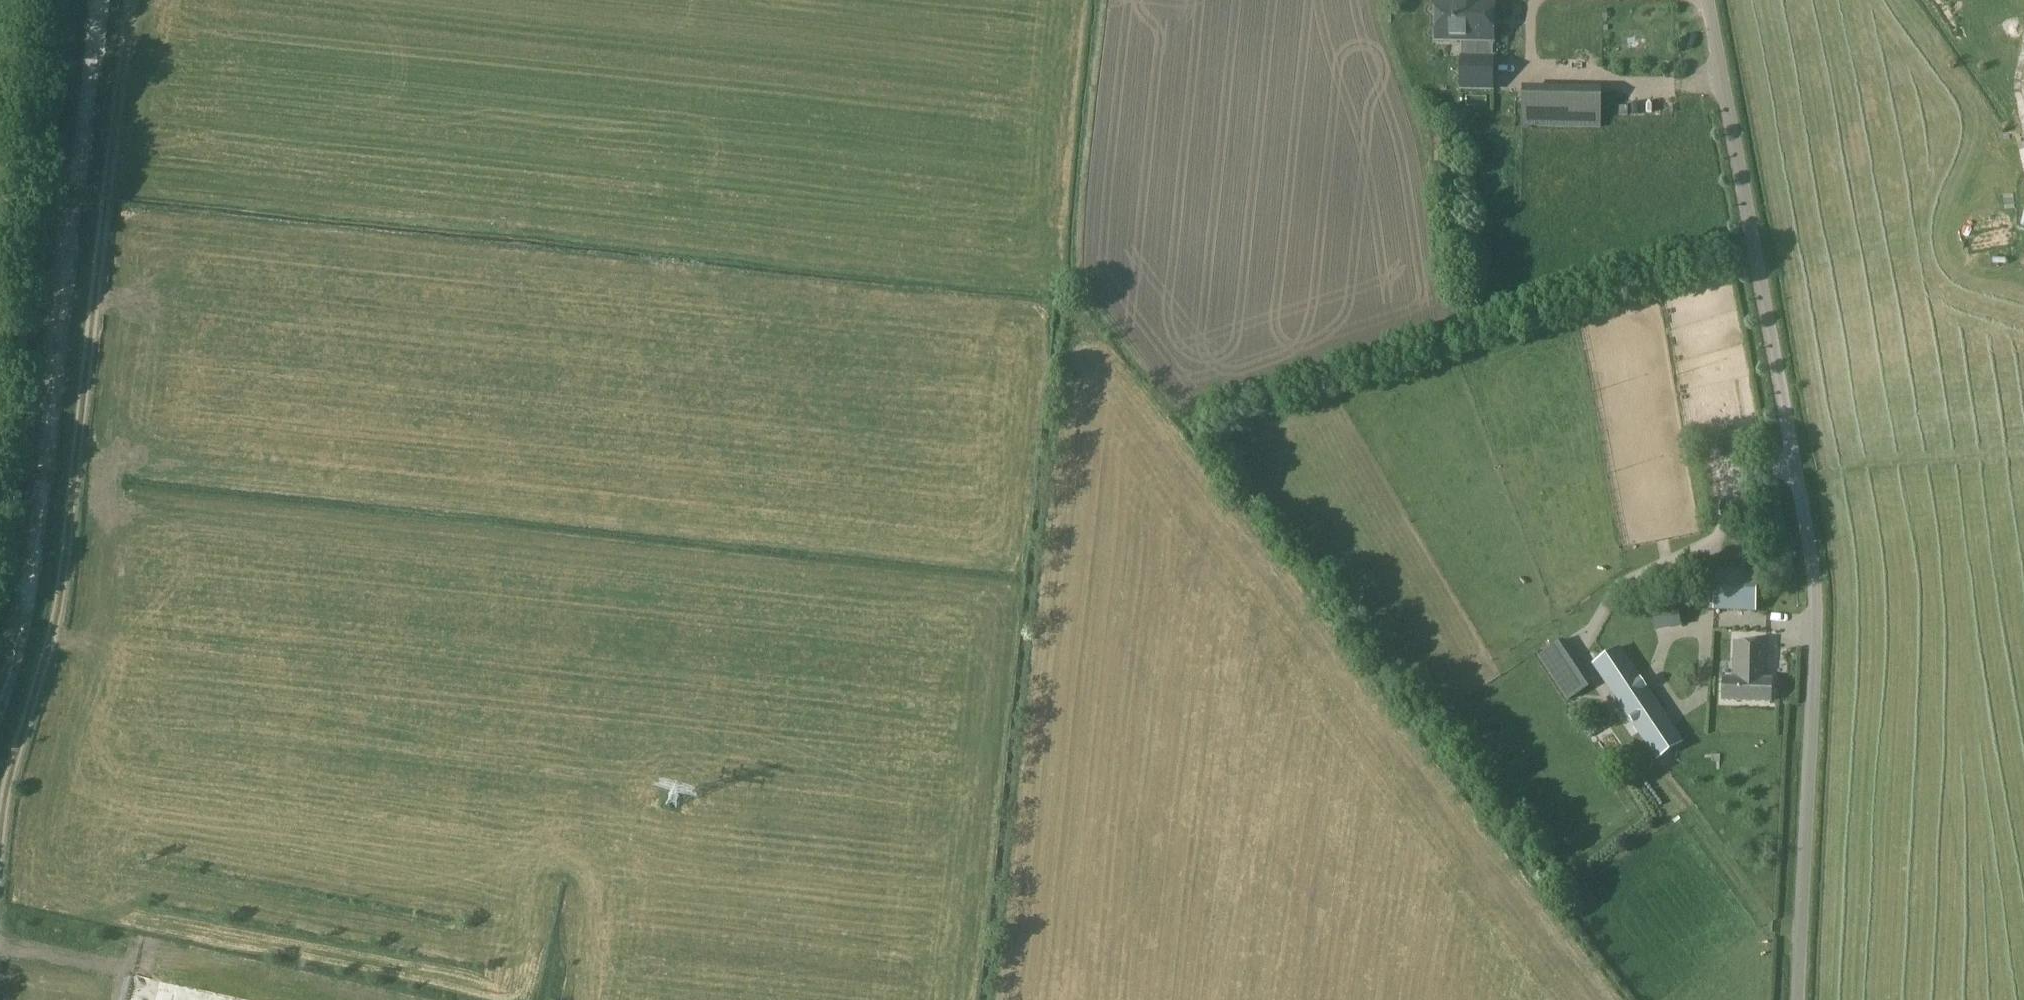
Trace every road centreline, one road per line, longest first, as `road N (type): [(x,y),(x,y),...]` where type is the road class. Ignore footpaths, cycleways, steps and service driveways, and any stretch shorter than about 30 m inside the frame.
road 1 (unclassified): [(1800,999),(1817,609),(1707,0)]

